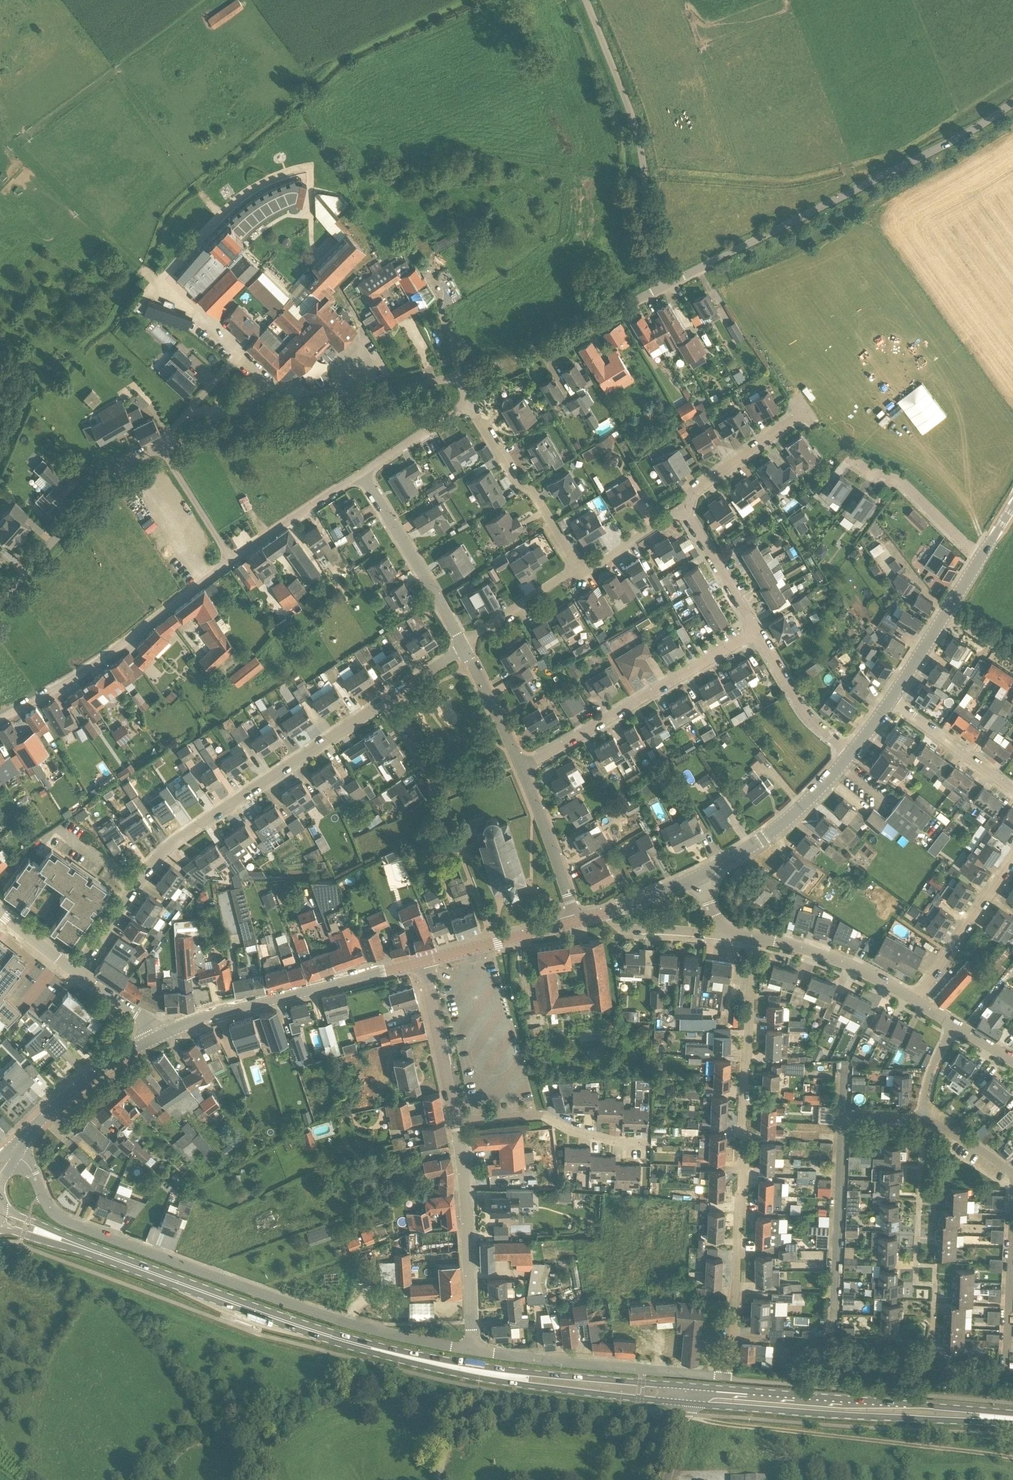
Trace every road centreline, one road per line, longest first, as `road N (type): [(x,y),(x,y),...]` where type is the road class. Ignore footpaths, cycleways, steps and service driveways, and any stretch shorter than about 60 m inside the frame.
road 1 (primary): [(689,1395),(395,1355),(65,1242)]
road 2 (residential): [(472,1349),(348,1322),(64,1221),(16,1156)]
road 3 (residential): [(727,1378),(752,939)]
road 4 (residential): [(665,285),(921,162),(1012,101)]
road 5 (track): [(1012,1459),(704,1422),(685,1413)]
road 6 (primary): [(1012,1419),(689,1395)]
road 7 (residential): [(133,890),(182,836),(384,703)]
road 8 (residential): [(161,448),(462,376)]
road 9 (track): [(14,143),(113,72),(220,214)]
road 10 (unclassified): [(586,0),(641,138),(643,219),(665,285)]
road 11 (residential): [(0,720),(73,680),(229,559)]
road 12 (tertiary): [(158,1036),(212,1013),(422,963)]
road 13 (residential): [(520,765),(758,634)]
road 14 (unclassified): [(727,1378),(472,1349)]
road 15 (residential): [(0,602),(108,481),(161,448)]
road 16 (residential): [(472,1349),(458,1125)]
road 17 (residential): [(462,376),(520,359),(665,285)]
road 18 (residential): [(842,1115),(831,1334)]
road 19 (track): [(0,130),(158,281)]
road 20 (residential): [(579,568),(537,499),(514,485),(467,401)]
road 21 (residential): [(465,647),(362,474)]
road 22 (tertiary): [(697,878),(796,813),(849,754)]
road 23 (residential): [(647,1144),(617,1143),(543,1116),(458,1125)]
road 24 (residential): [(1006,1373),(1012,1196)]
road 25 (residential): [(914,1002),(823,956),(752,939)]
road 26 (residential): [(914,1002),(1012,860)]
road 27 (tertiary): [(24,1137),(81,1085),(158,1036)]
road 28 (residential): [(578,921),(520,765)]
road 29 (residential): [(458,1125),(422,963)]
road 30 (residential): [(981,558),(898,483),(848,463)]
road 31 (tertiary): [(422,963),(578,921)]
road 32 (residential): [(683,507),(806,408)]
road 33 (residential): [(229,559),(362,474)]
road 34 (residential): [(849,754),(810,717),(758,634)]
road 35 (residential): [(1012,789),(892,699)]
road 36 (residential): [(758,634),(683,507)]
road 37 (residential): [(465,647),(579,568)]
road 38 (residential): [(520,765),(465,647)]
road 39 (residential): [(229,559),(161,448)]
road 40 (residential): [(362,474),(467,401)]
road 41 (residential): [(722,935),(620,928),(605,912)]
road 42 (residential): [(579,568),(683,507)]

